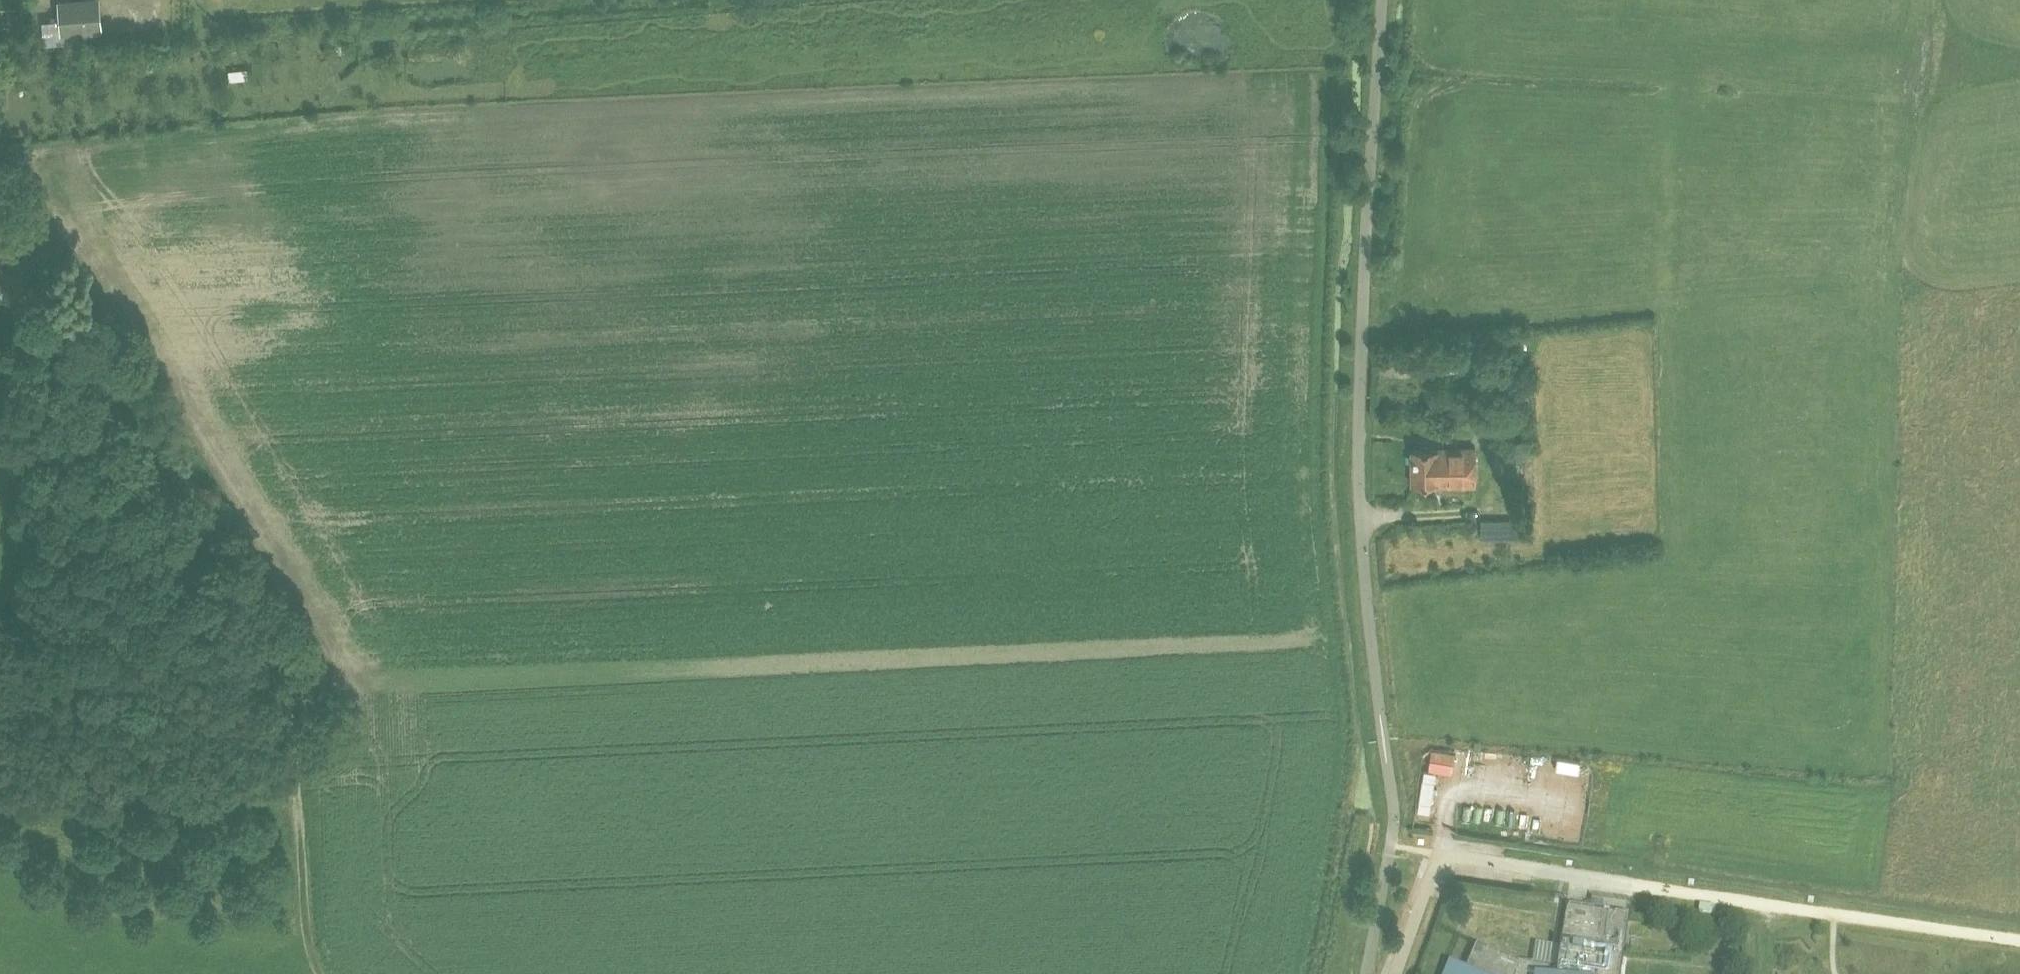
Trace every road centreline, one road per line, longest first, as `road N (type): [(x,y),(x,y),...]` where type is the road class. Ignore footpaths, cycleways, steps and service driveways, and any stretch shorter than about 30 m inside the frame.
road 1 (track): [(0,313),(49,332),(95,368),(288,697),(317,973)]
road 2 (unclassified): [(1360,523),(1361,324),(1383,0)]
road 3 (track): [(0,798),(295,787)]

